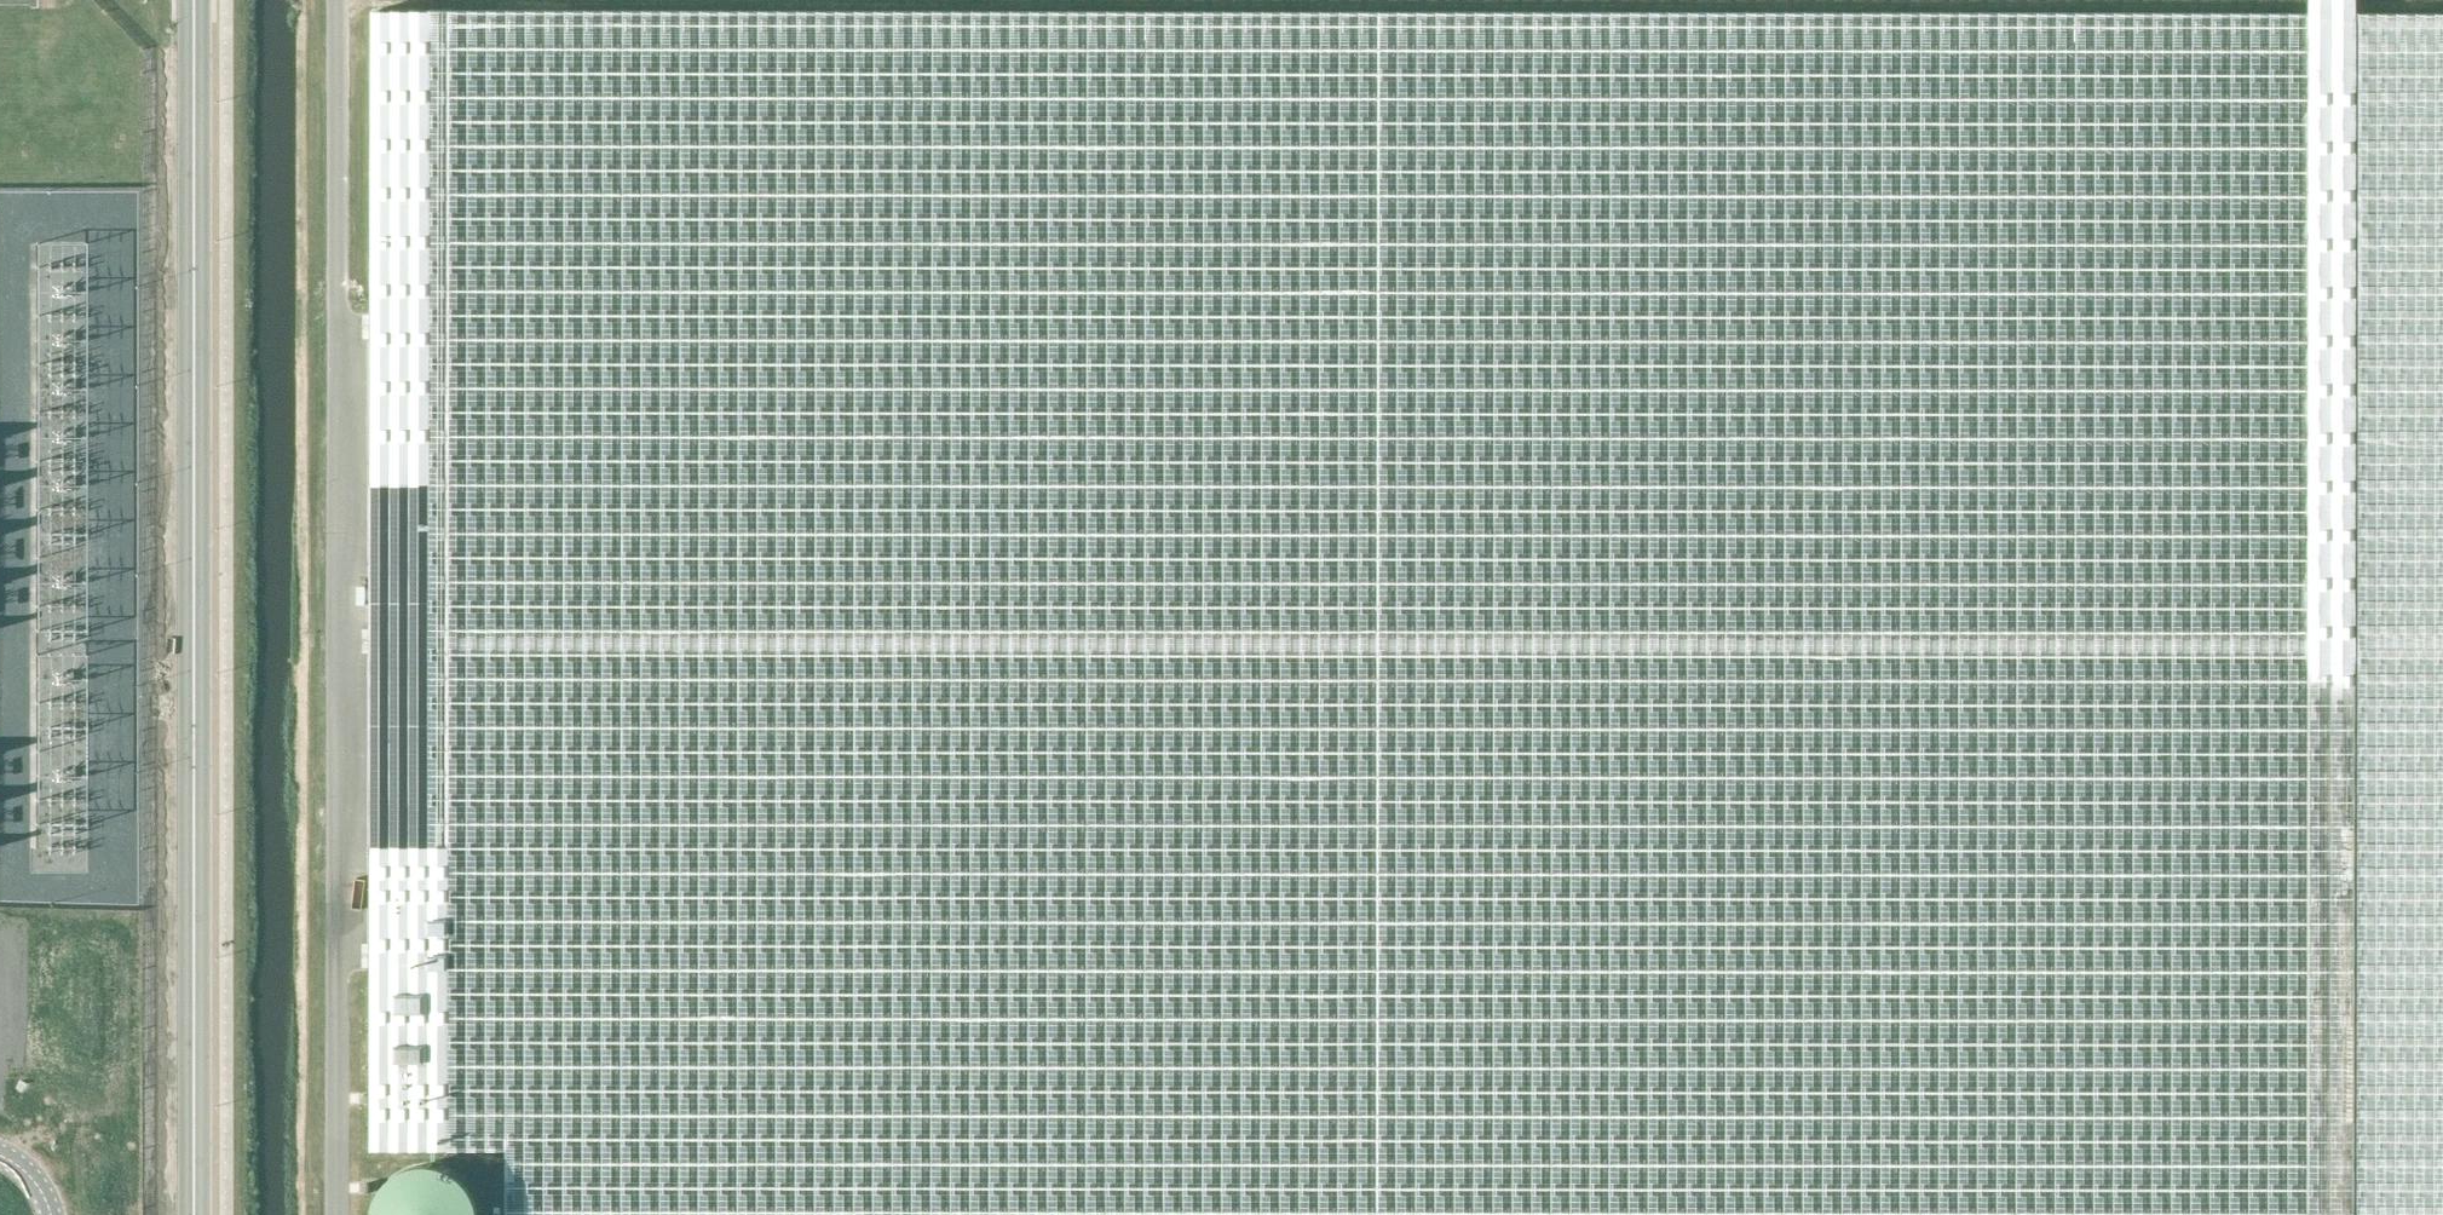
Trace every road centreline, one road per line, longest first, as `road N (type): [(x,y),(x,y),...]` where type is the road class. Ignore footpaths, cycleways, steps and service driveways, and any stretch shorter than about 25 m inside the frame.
road 1 (tertiary): [(194,0),(195,1214)]

